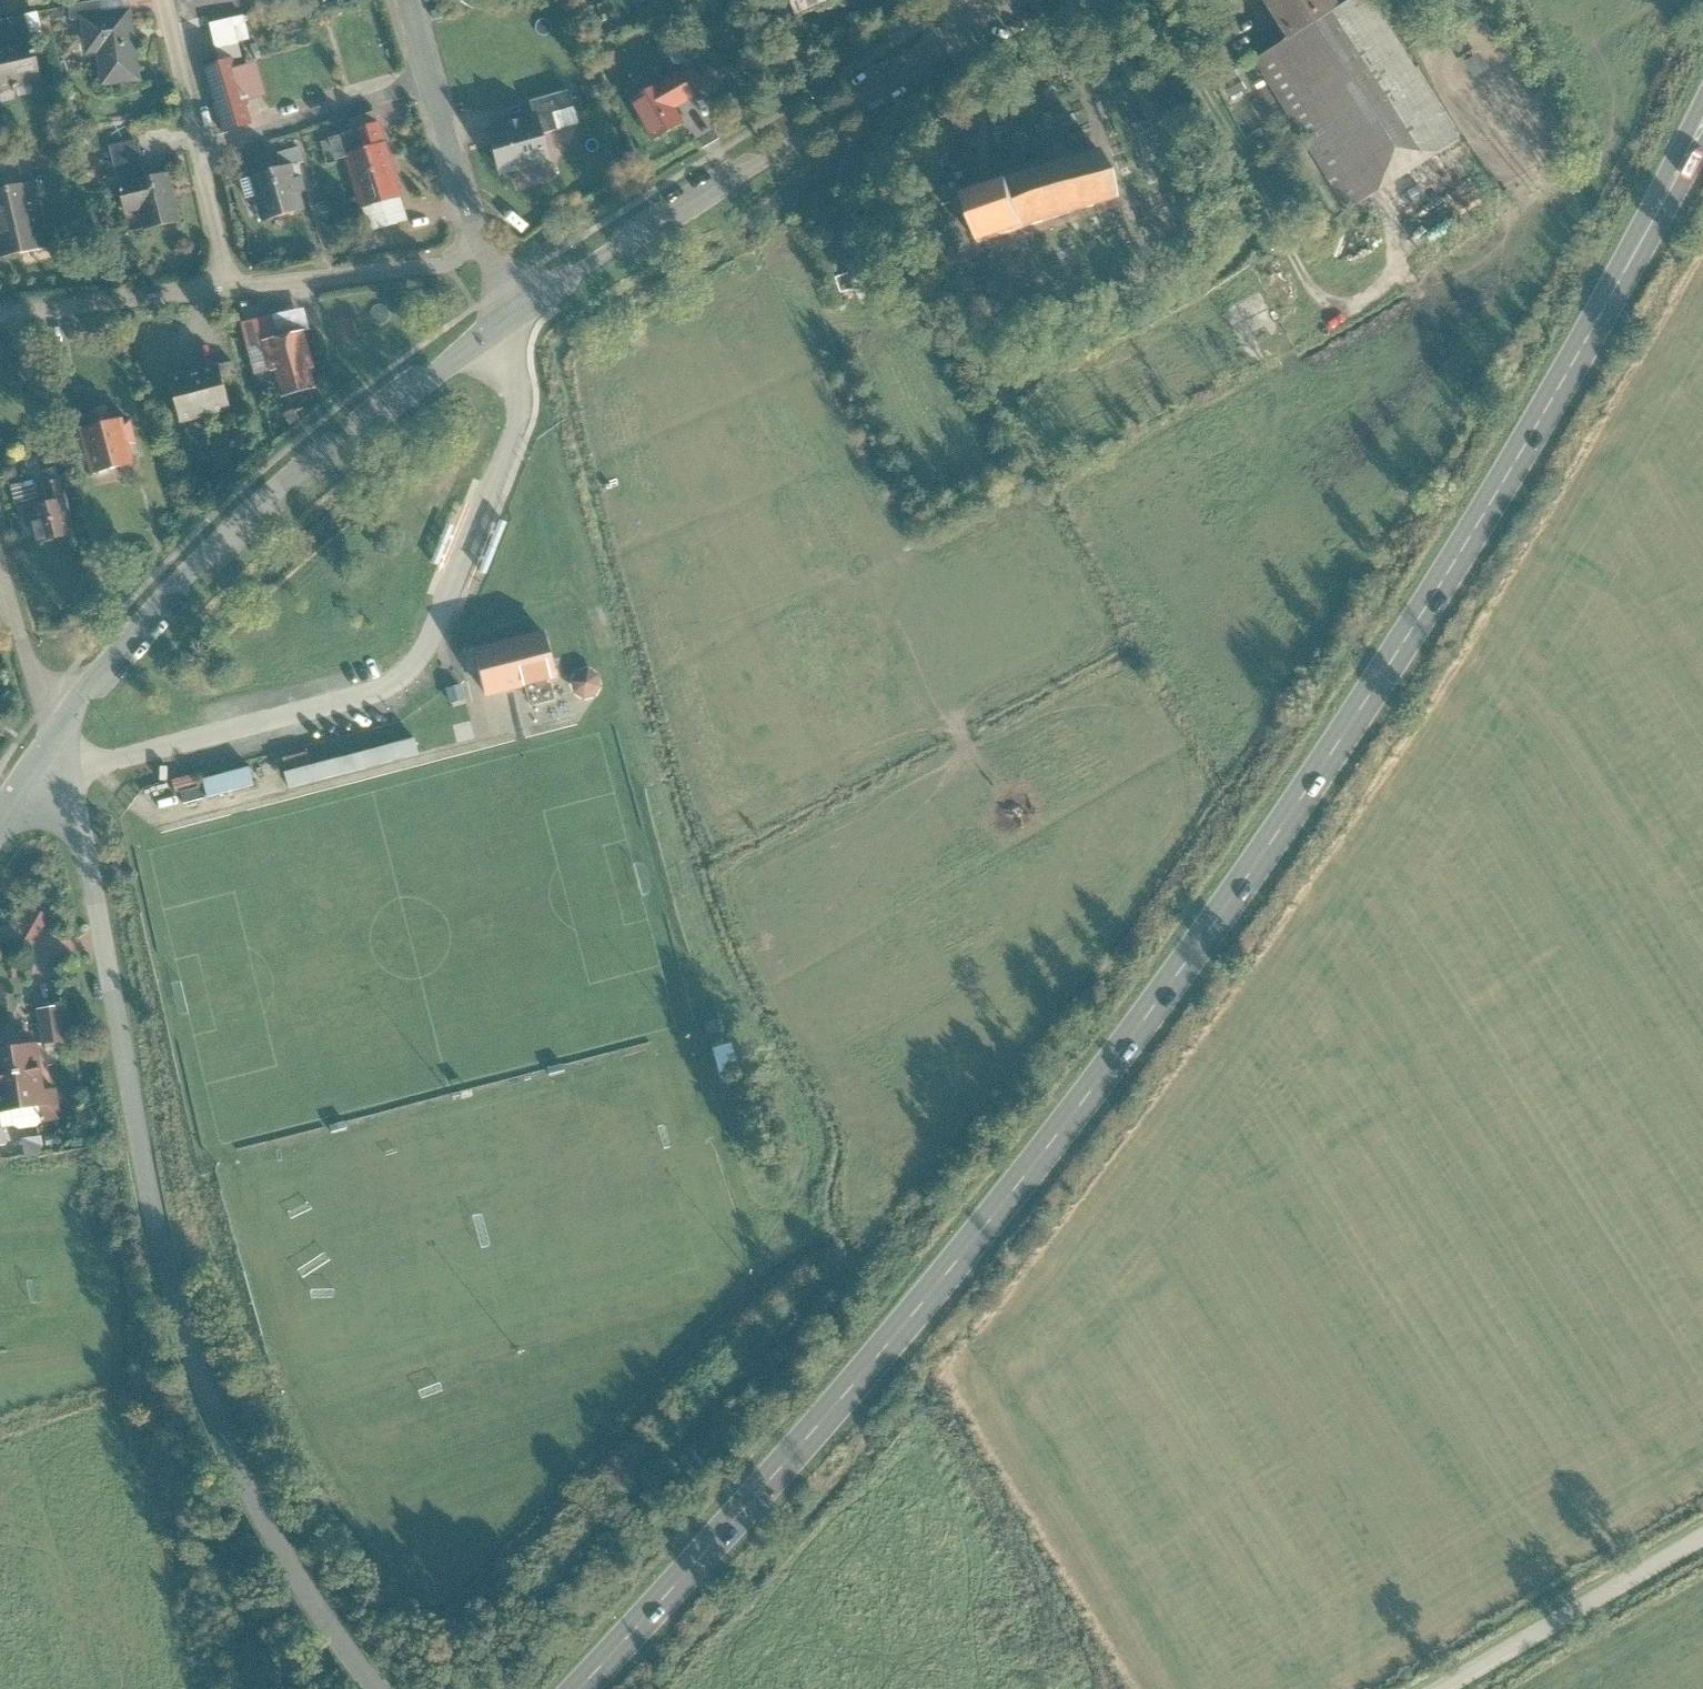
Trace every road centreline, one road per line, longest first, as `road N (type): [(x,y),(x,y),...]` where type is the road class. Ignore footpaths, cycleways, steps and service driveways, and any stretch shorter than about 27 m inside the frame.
road 1 (primary): [(578,1688),(805,1444),(1101,1083),(1314,785),(1504,486),(1702,134)]
road 2 (unclassified): [(60,733),(175,1296),(266,1526),(374,1688)]
road 3 (residential): [(60,733),(233,539),(524,303)]
road 4 (residential): [(956,35),(524,303)]
road 5 (unclassified): [(1702,1531),(1435,1688)]
road 6 (residential): [(230,292),(481,258)]
road 7 (residential): [(429,84),(201,153)]
road 8 (residential): [(0,320),(230,292)]
road 9 (residential): [(0,559),(60,733)]
road 10 (residential): [(481,258),(429,84)]
road 11 (residential): [(201,153),(161,0)]
road 12 (residential): [(230,292),(201,153)]

